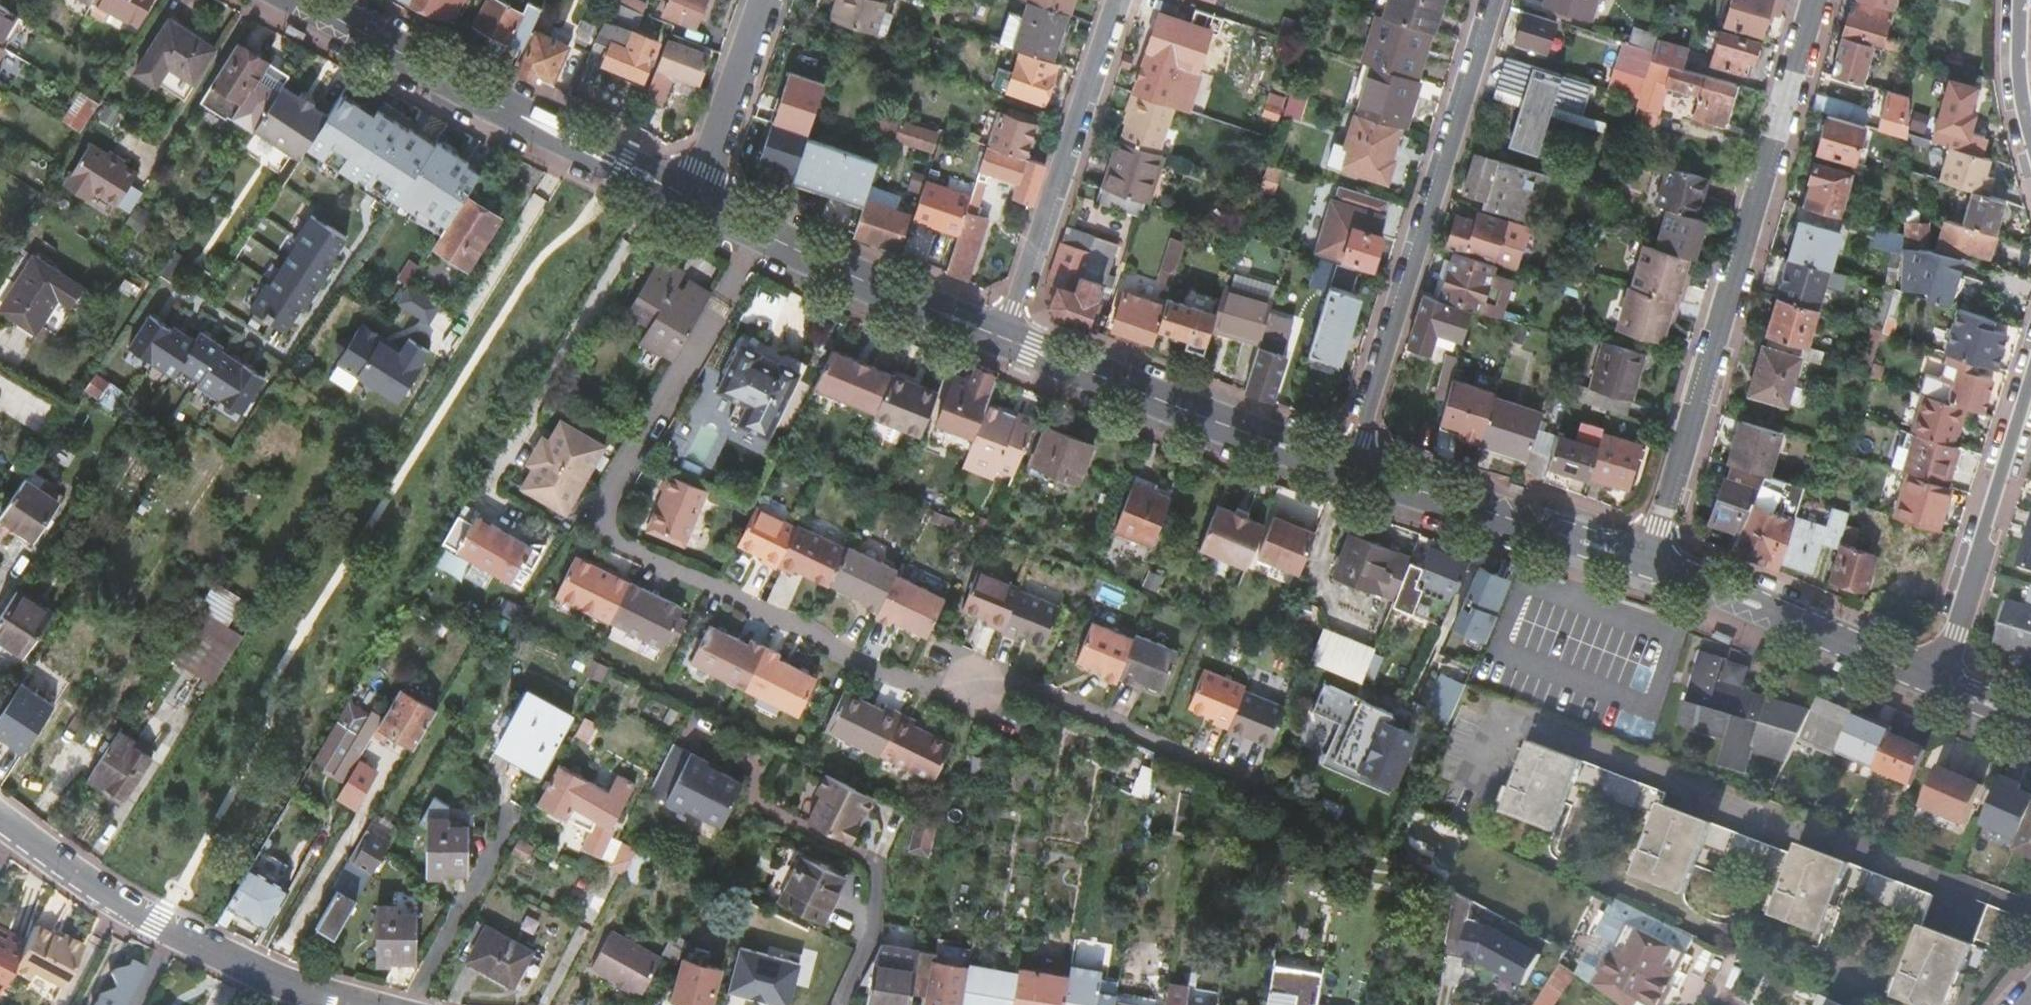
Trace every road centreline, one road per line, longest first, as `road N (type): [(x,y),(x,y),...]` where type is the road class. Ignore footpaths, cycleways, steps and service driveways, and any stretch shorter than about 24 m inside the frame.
road 1 (residential): [(1820,0),(1660,565)]
road 2 (residential): [(1356,467),(1495,0)]
road 3 (residential): [(306,0),(696,203)]
road 4 (residential): [(341,1004),(252,975),(153,928),(0,825)]
road 5 (residential): [(1003,337),(1356,467)]
road 6 (residential): [(1117,0),(1003,337)]
road 7 (residential): [(696,203),(1003,337)]
road 8 (residential): [(1356,467),(1660,565)]
road 9 (residential): [(1660,565),(1939,682)]
road 10 (residential): [(1939,682),(2030,395)]
road 11 (residential): [(696,203),(767,0)]
road 12 (residential): [(2021,0),(2020,95),(2030,135)]

